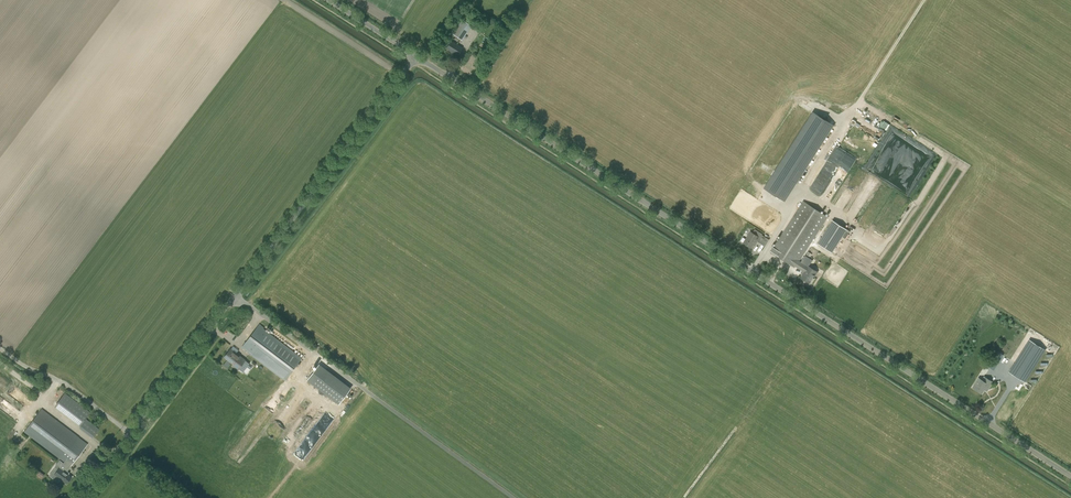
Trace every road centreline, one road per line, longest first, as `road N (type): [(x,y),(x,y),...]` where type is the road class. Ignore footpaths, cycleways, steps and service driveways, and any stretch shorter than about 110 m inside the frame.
road 1 (unclassified): [(1070,467),(416,56)]
road 2 (unclassified): [(82,497),(416,56)]

